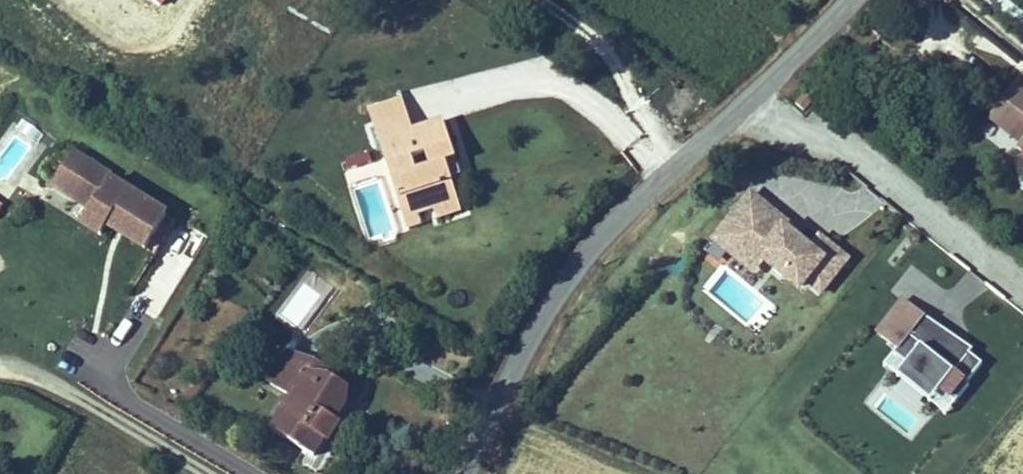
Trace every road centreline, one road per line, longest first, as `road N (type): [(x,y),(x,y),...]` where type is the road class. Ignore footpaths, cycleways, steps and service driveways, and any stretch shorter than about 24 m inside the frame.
road 1 (tertiary): [(847,0),(626,211),(545,311),(467,473)]

